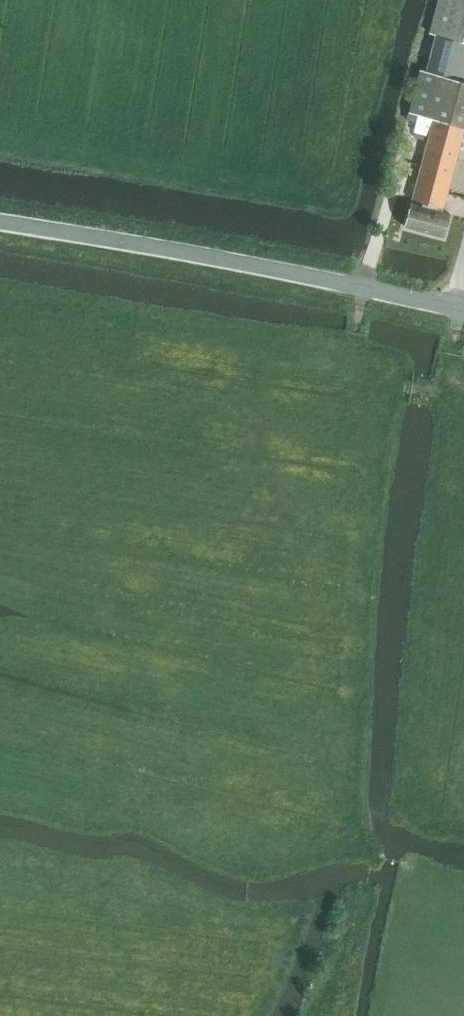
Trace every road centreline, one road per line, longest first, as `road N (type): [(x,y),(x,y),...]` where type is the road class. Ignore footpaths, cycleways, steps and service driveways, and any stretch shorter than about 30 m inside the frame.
road 1 (unclassified): [(463,306),(0,220)]

